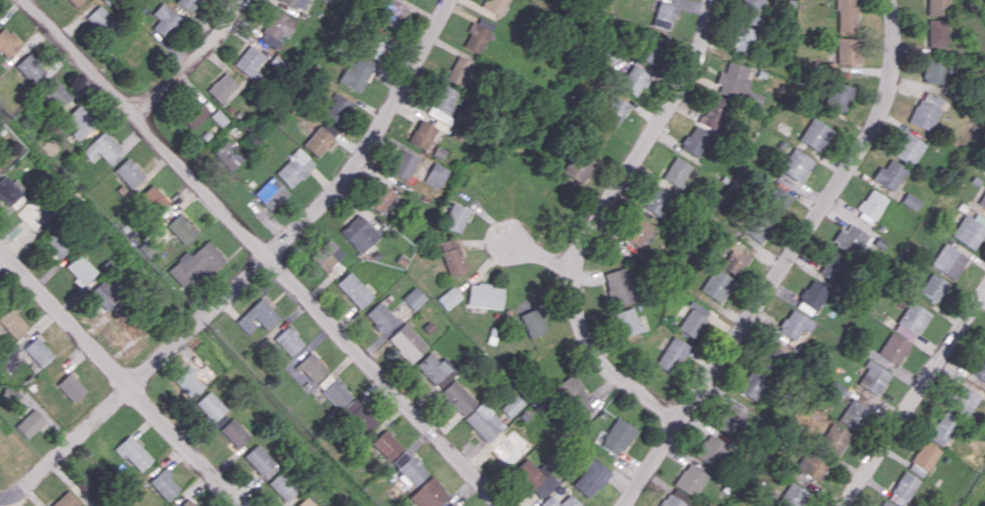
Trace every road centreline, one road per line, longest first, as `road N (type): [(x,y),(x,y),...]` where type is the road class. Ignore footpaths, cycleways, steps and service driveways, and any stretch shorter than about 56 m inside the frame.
road 1 (residential): [(27,0),(504,505)]
road 2 (residential): [(889,0),(891,86),(873,131),(625,505)]
road 3 (residential): [(449,0),(365,153),(130,387)]
road 4 (residential): [(713,0),(702,47),(577,262),(575,303),(590,344),(618,376),(685,414)]
road 5 (residential): [(0,250),(243,505)]
road 6 (residential): [(984,288),(842,505)]
road 7 (residential): [(130,387),(4,501)]
road 8 (residential): [(238,0),(224,25),(135,110)]

